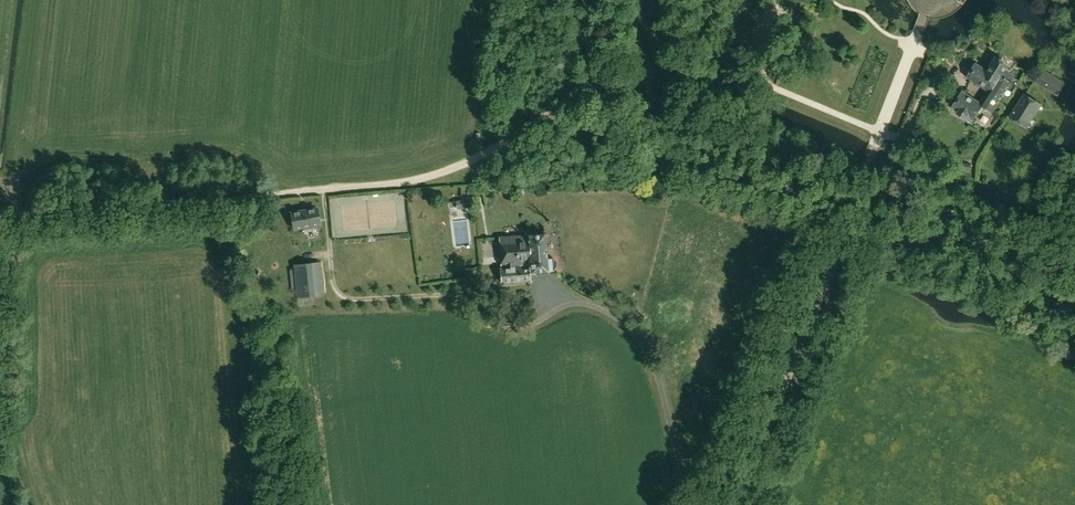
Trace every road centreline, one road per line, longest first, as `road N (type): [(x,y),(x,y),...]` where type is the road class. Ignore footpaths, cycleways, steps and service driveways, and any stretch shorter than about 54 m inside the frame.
road 1 (track): [(594,80),(471,161),(395,184),(0,212)]
road 2 (track): [(323,190),(333,276),(346,296),(459,294),(480,321),(499,328),(527,326),(555,310)]
road 3 (tertiary): [(780,187),(665,152),(631,132),(594,80),(570,0)]
road 4 (tertiary): [(735,504),(835,238)]
road 5 (track): [(900,234),(1040,244),(1063,232),(1074,206)]
road 6 (unclassified): [(904,241),(985,288),(1074,310)]

